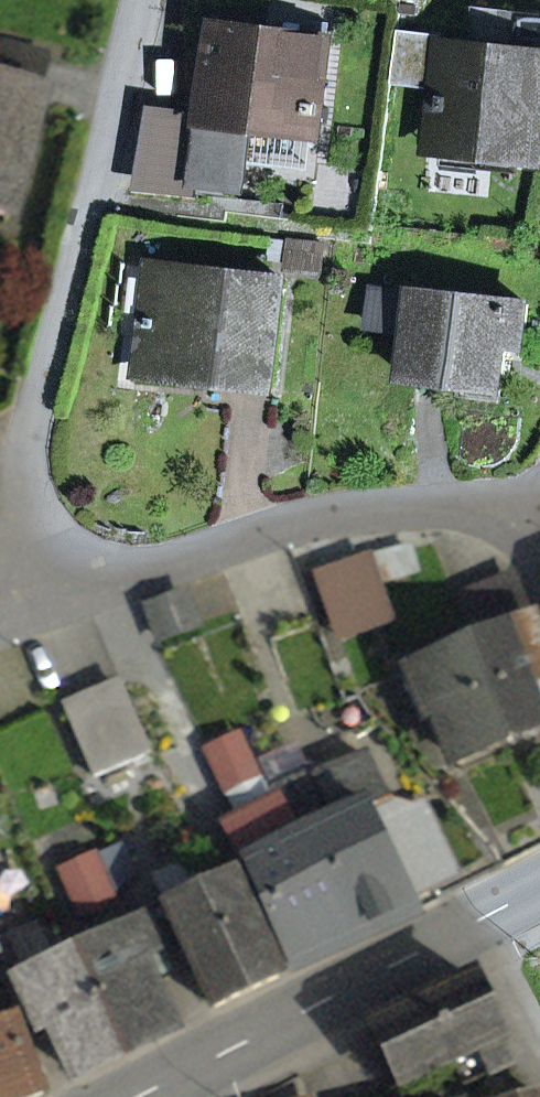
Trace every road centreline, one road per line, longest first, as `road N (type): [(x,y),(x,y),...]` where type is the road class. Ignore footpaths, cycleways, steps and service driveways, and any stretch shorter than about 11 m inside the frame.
road 1 (residential): [(0,596),(27,437),(139,0)]
road 2 (residential): [(539,539),(475,508),(334,516),(254,533),(0,624)]
road 3 (primary): [(481,913),(185,1071)]
road 4 (residential): [(481,913),(539,1050)]

